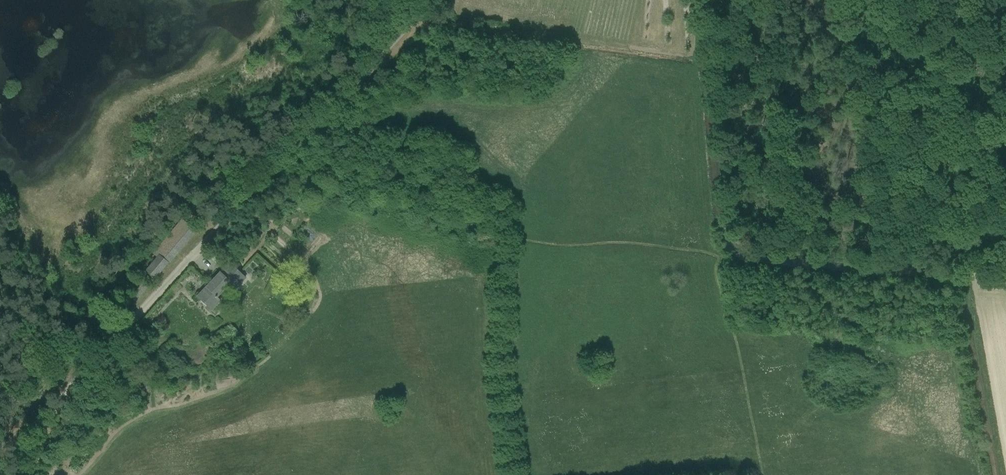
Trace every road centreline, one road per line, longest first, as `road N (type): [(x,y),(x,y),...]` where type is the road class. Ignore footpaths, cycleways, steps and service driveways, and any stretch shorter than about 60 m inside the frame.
road 1 (unclassified): [(57,406),(433,0)]
road 2 (track): [(510,474),(498,371),(502,236),(493,222),(286,158)]

